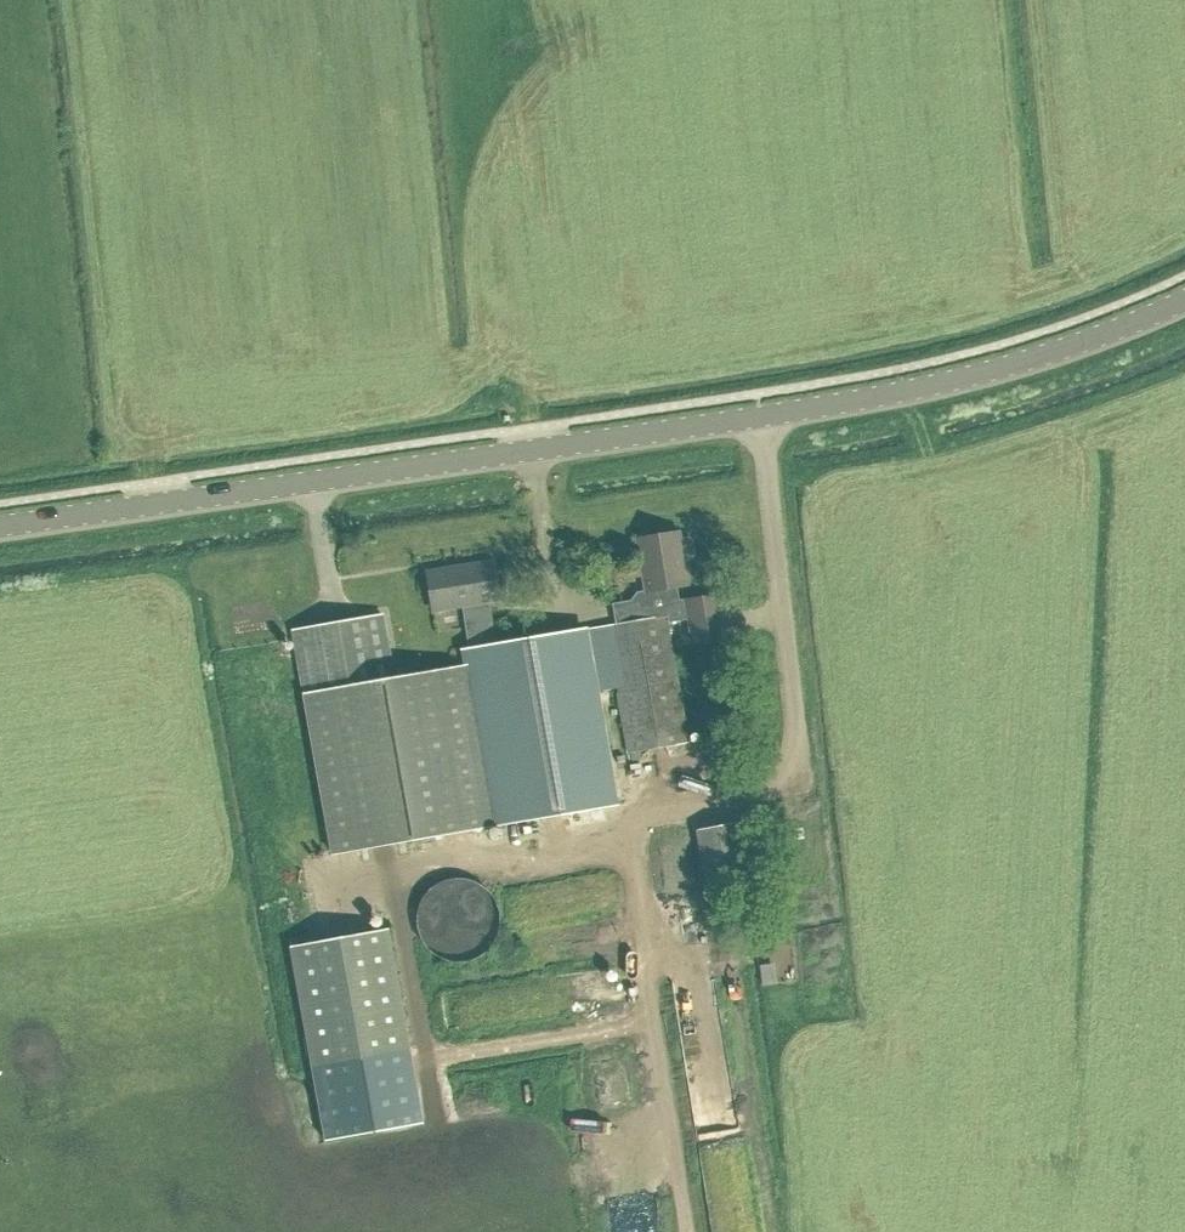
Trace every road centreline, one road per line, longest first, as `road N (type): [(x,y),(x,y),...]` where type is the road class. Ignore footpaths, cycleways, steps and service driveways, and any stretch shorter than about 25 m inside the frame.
road 1 (tertiary): [(0,527),(896,392),(1115,329),(1184,296)]
road 2 (track): [(657,1044),(687,1231)]

